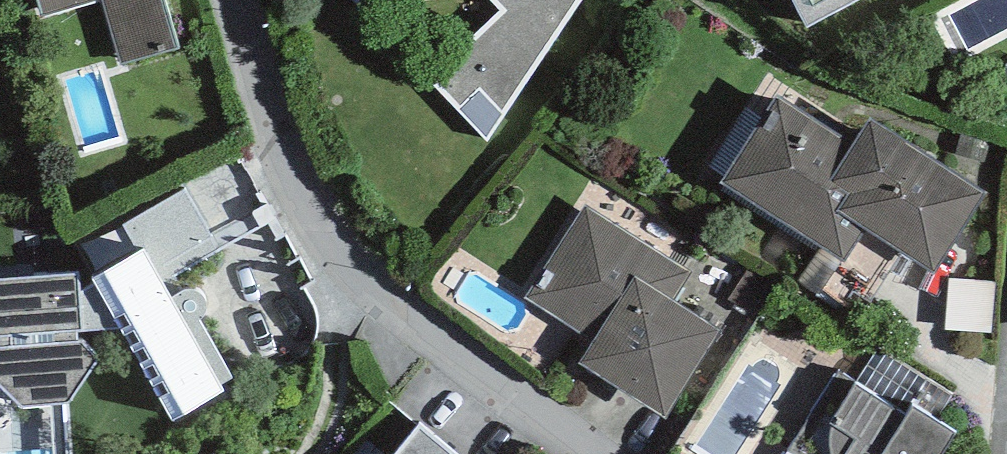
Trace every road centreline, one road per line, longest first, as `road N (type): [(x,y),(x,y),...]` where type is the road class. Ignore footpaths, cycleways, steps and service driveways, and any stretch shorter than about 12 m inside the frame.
road 1 (residential): [(591,453),(387,305),(352,270),(275,127),(236,0)]

